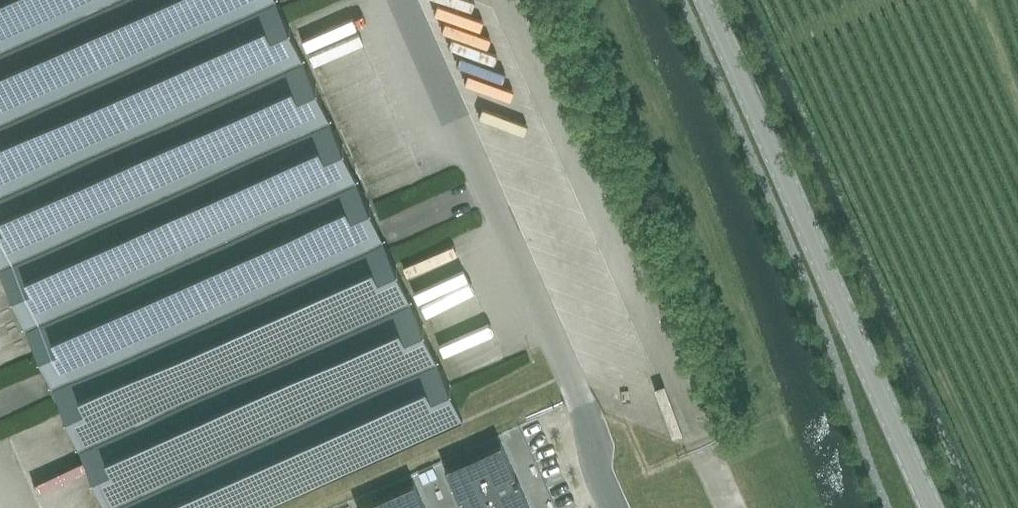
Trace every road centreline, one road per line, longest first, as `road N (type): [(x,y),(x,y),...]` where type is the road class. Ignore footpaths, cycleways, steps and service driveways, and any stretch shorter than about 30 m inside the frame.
road 1 (unclassified): [(503,0),(732,507)]
road 2 (tertiary): [(932,507),(706,0)]
road 3 (unclassified): [(607,507),(593,479),(588,418),(405,0)]

